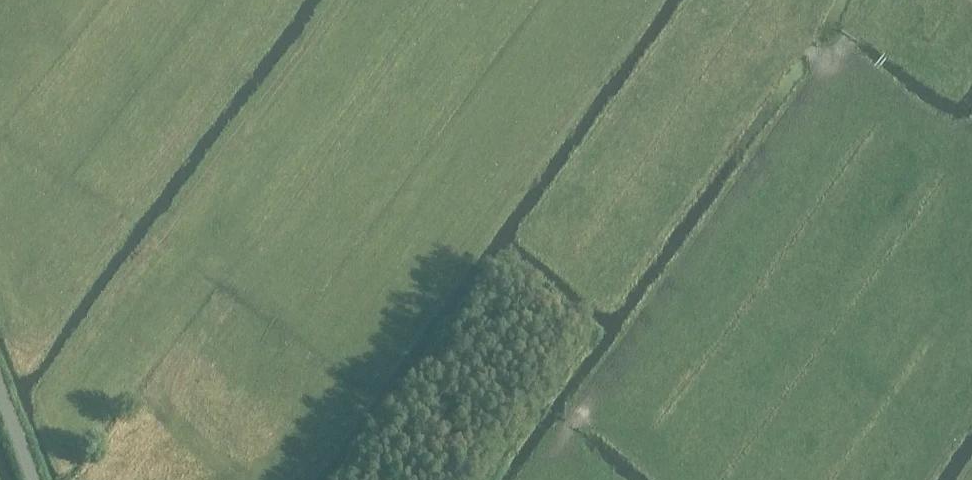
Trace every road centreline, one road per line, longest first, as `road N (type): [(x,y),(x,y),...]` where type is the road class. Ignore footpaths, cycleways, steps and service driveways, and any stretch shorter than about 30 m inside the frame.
road 1 (track): [(871,0),(527,479)]
road 2 (track): [(196,369),(157,447),(127,479)]

